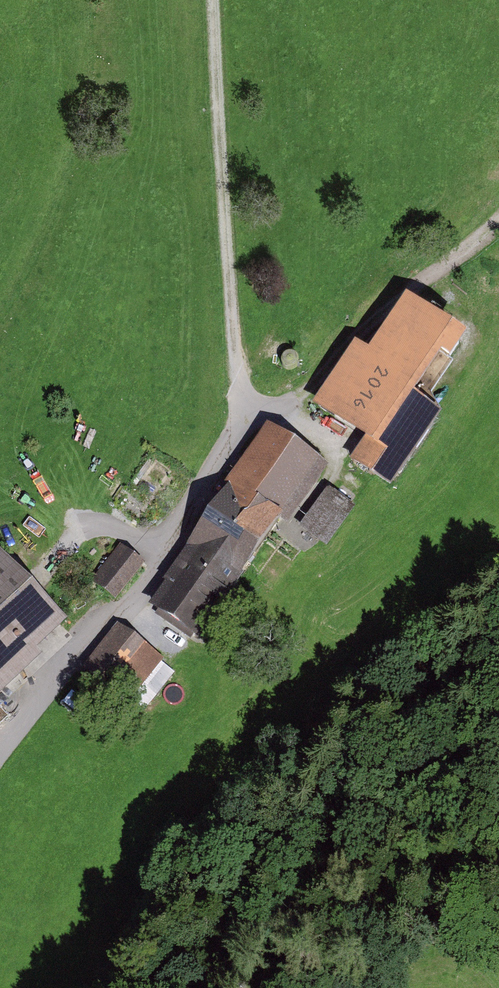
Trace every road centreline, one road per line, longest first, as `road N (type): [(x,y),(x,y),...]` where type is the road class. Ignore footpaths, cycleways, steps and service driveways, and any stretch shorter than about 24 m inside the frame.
road 1 (track): [(240,423),(216,0)]
road 2 (track): [(0,755),(201,505),(240,423)]
road 3 (track): [(498,217),(293,402),(240,423)]
road 4 (track): [(498,905),(410,954),(376,987)]

